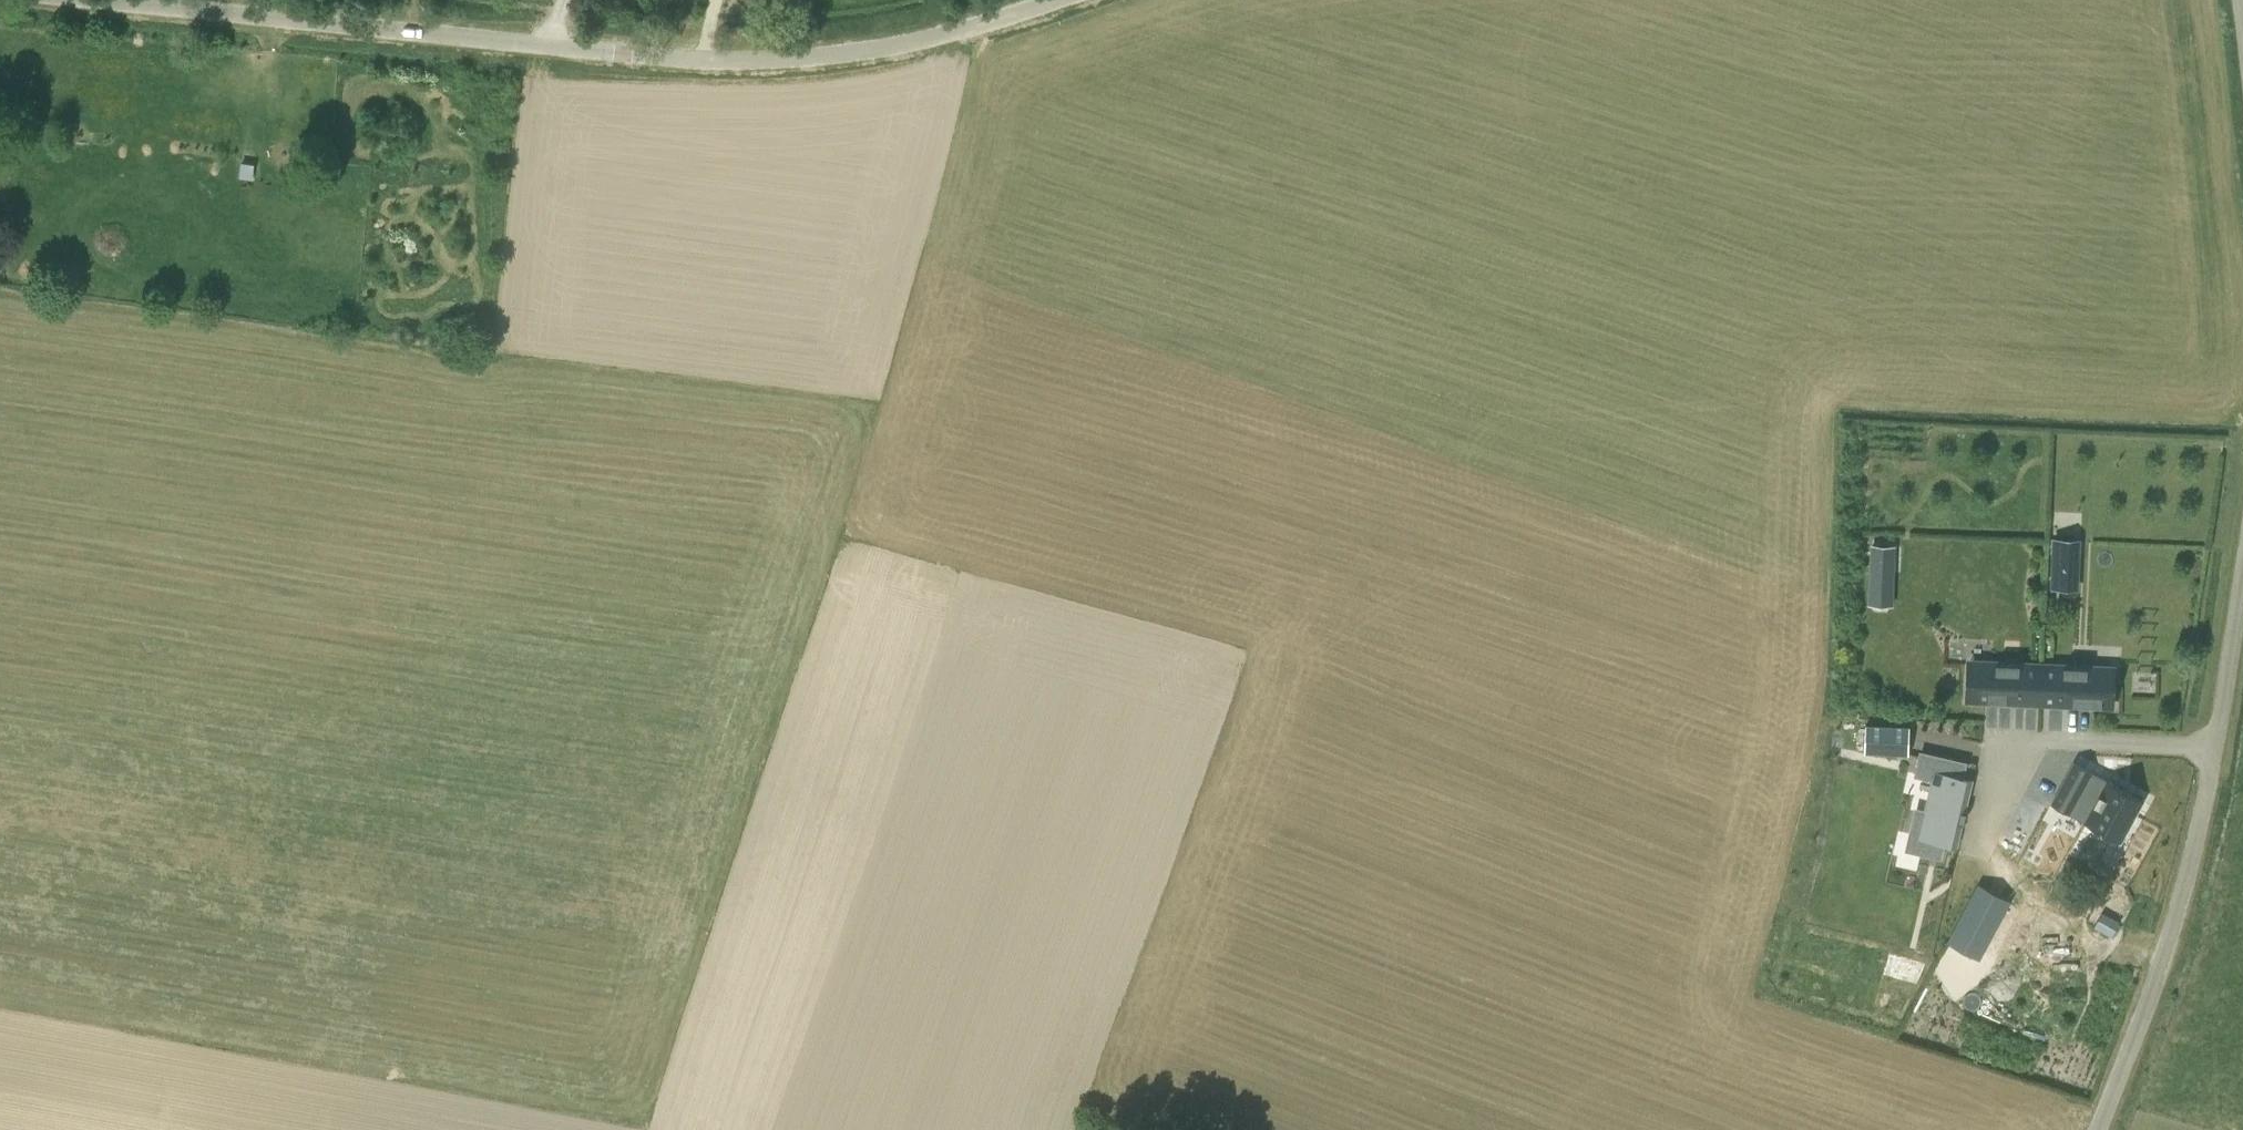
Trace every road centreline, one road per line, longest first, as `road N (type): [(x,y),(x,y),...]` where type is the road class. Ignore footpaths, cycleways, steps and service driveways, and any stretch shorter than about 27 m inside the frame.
road 1 (unclassified): [(78,0),(722,62),(830,55),(937,35),(1045,0)]
road 2 (unclassified): [(2095,1129),(2162,962),(2216,749),(2242,590)]

